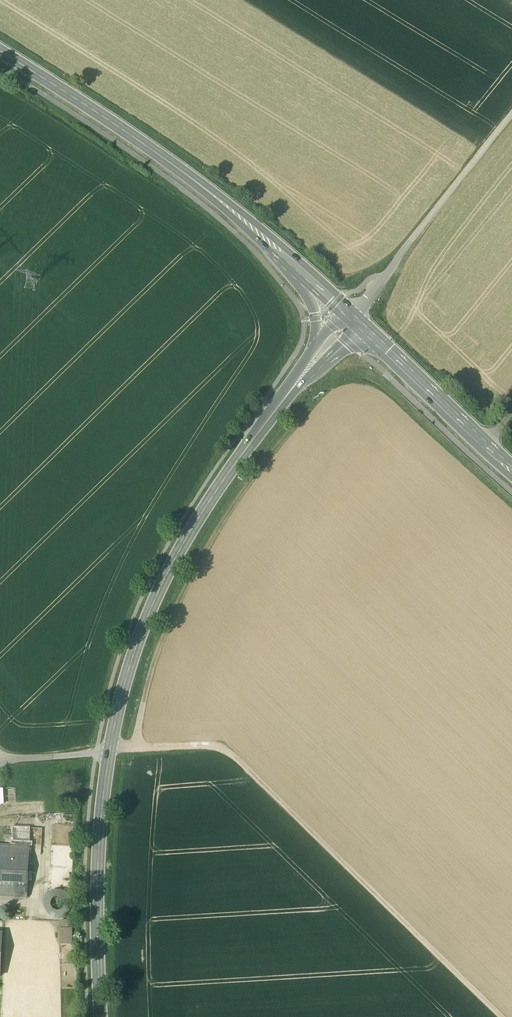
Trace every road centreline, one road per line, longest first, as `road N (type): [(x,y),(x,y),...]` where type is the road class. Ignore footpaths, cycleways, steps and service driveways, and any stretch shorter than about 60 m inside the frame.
road 1 (track): [(501,1016),(232,754),(109,750)]
road 2 (secondary): [(315,361),(168,567),(132,654),(109,750)]
road 3 (secondary): [(0,52),(211,193),(294,266)]
road 4 (secondary): [(109,750),(109,1016)]
road 5 (track): [(511,111),(352,318)]
road 6 (secondary): [(352,318),(511,471)]

